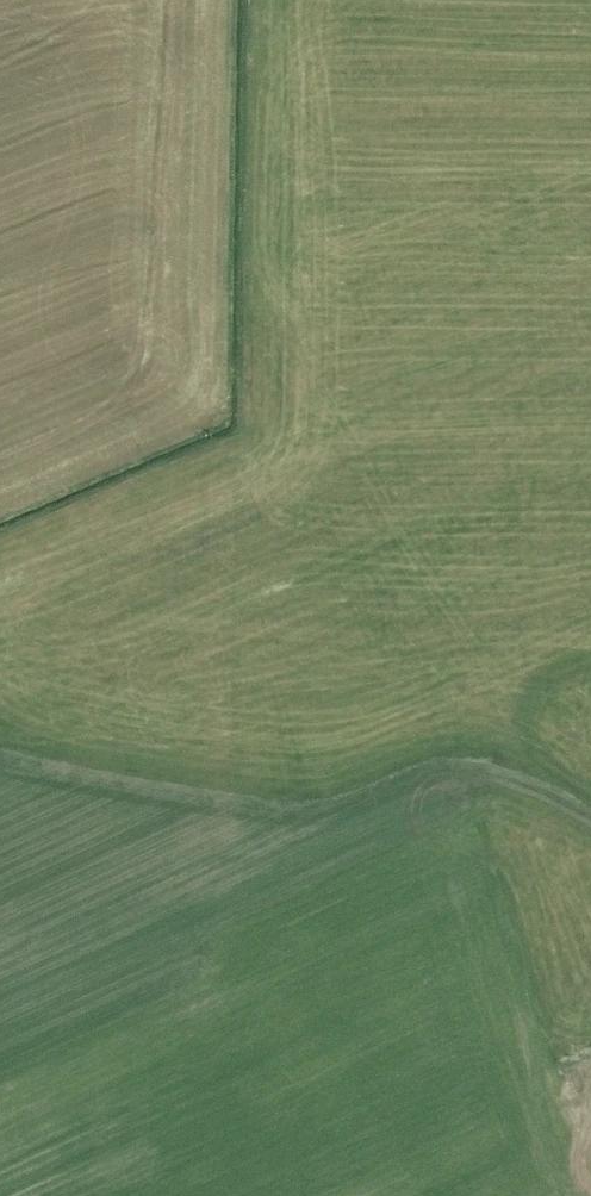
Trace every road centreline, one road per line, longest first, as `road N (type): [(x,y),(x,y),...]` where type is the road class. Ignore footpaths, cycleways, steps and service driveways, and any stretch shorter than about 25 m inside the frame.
road 1 (track): [(318,207),(590,224)]

